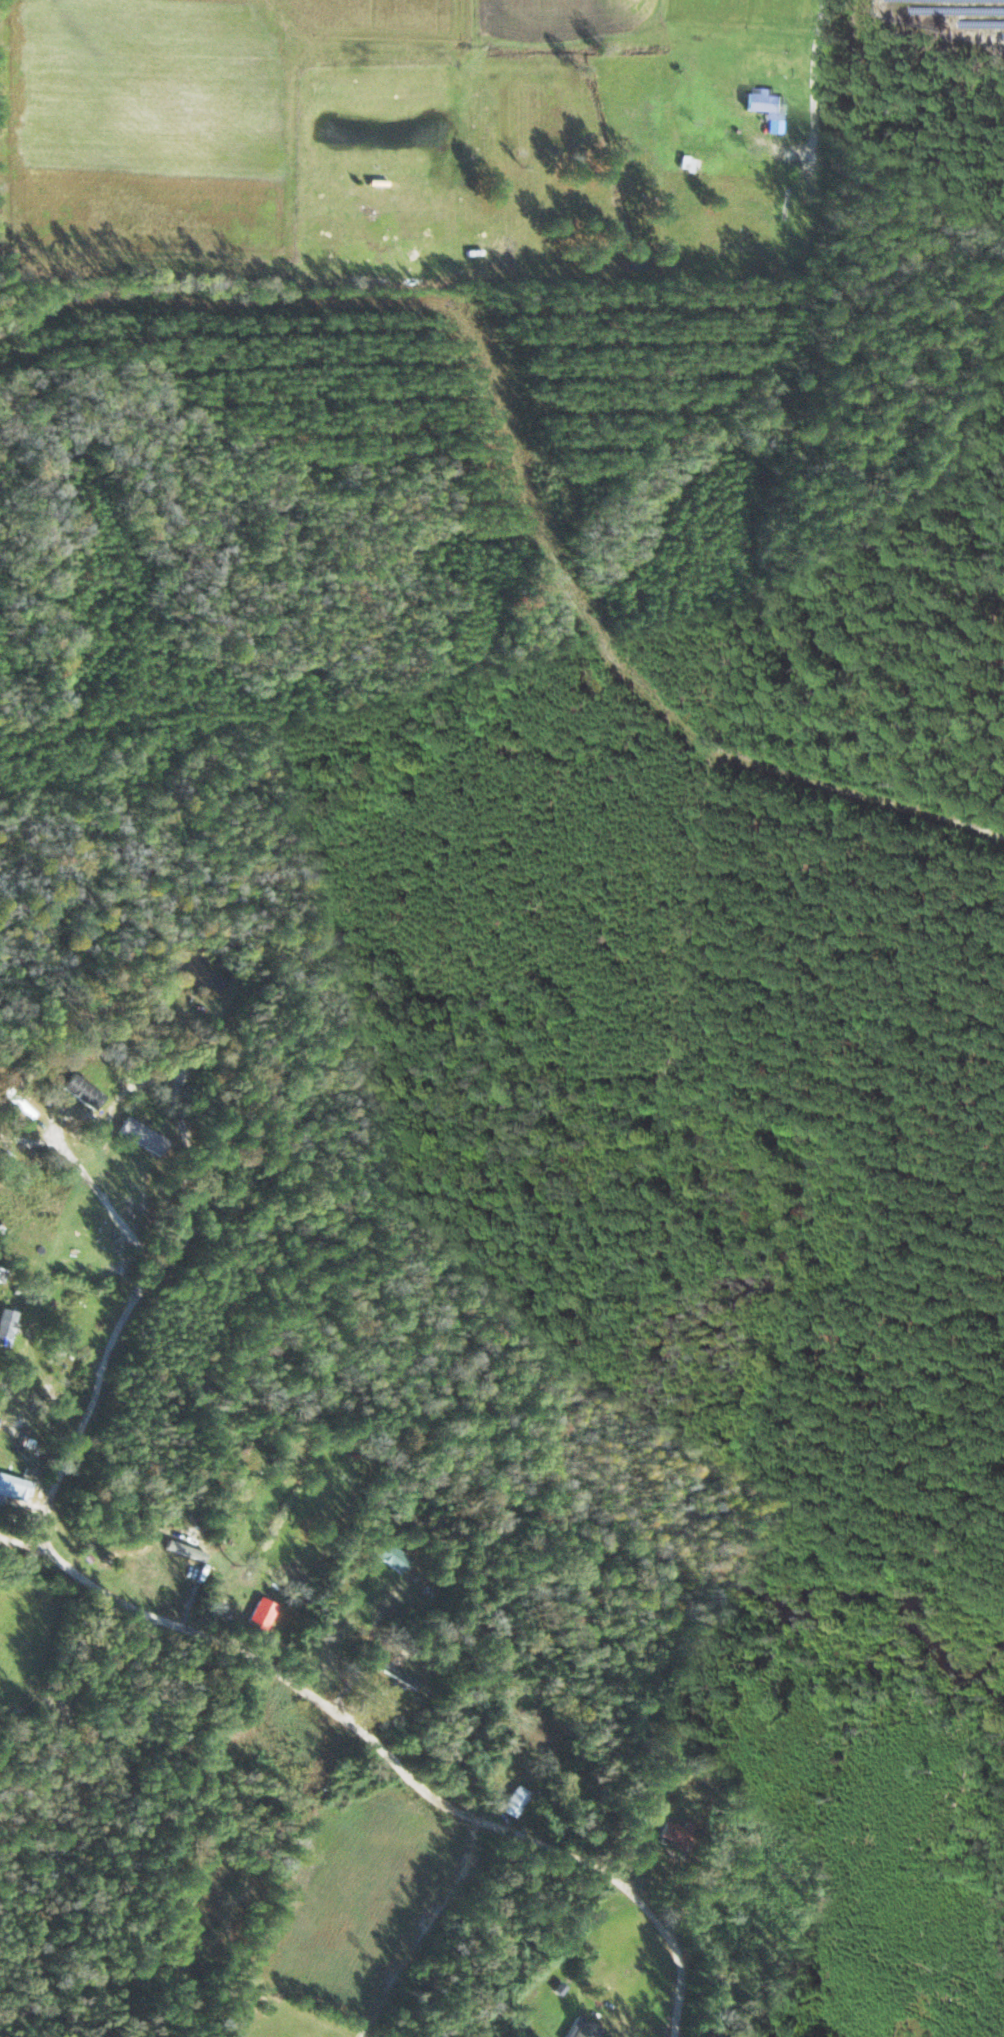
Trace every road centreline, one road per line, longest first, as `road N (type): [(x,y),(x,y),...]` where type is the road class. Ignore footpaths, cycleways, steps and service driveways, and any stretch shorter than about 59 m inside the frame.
road 1 (residential): [(696,2036),(674,1977),(596,1868),(288,1688),(123,1579),(0,1530)]
road 2 (residential): [(123,1579),(58,1420),(72,1353)]

